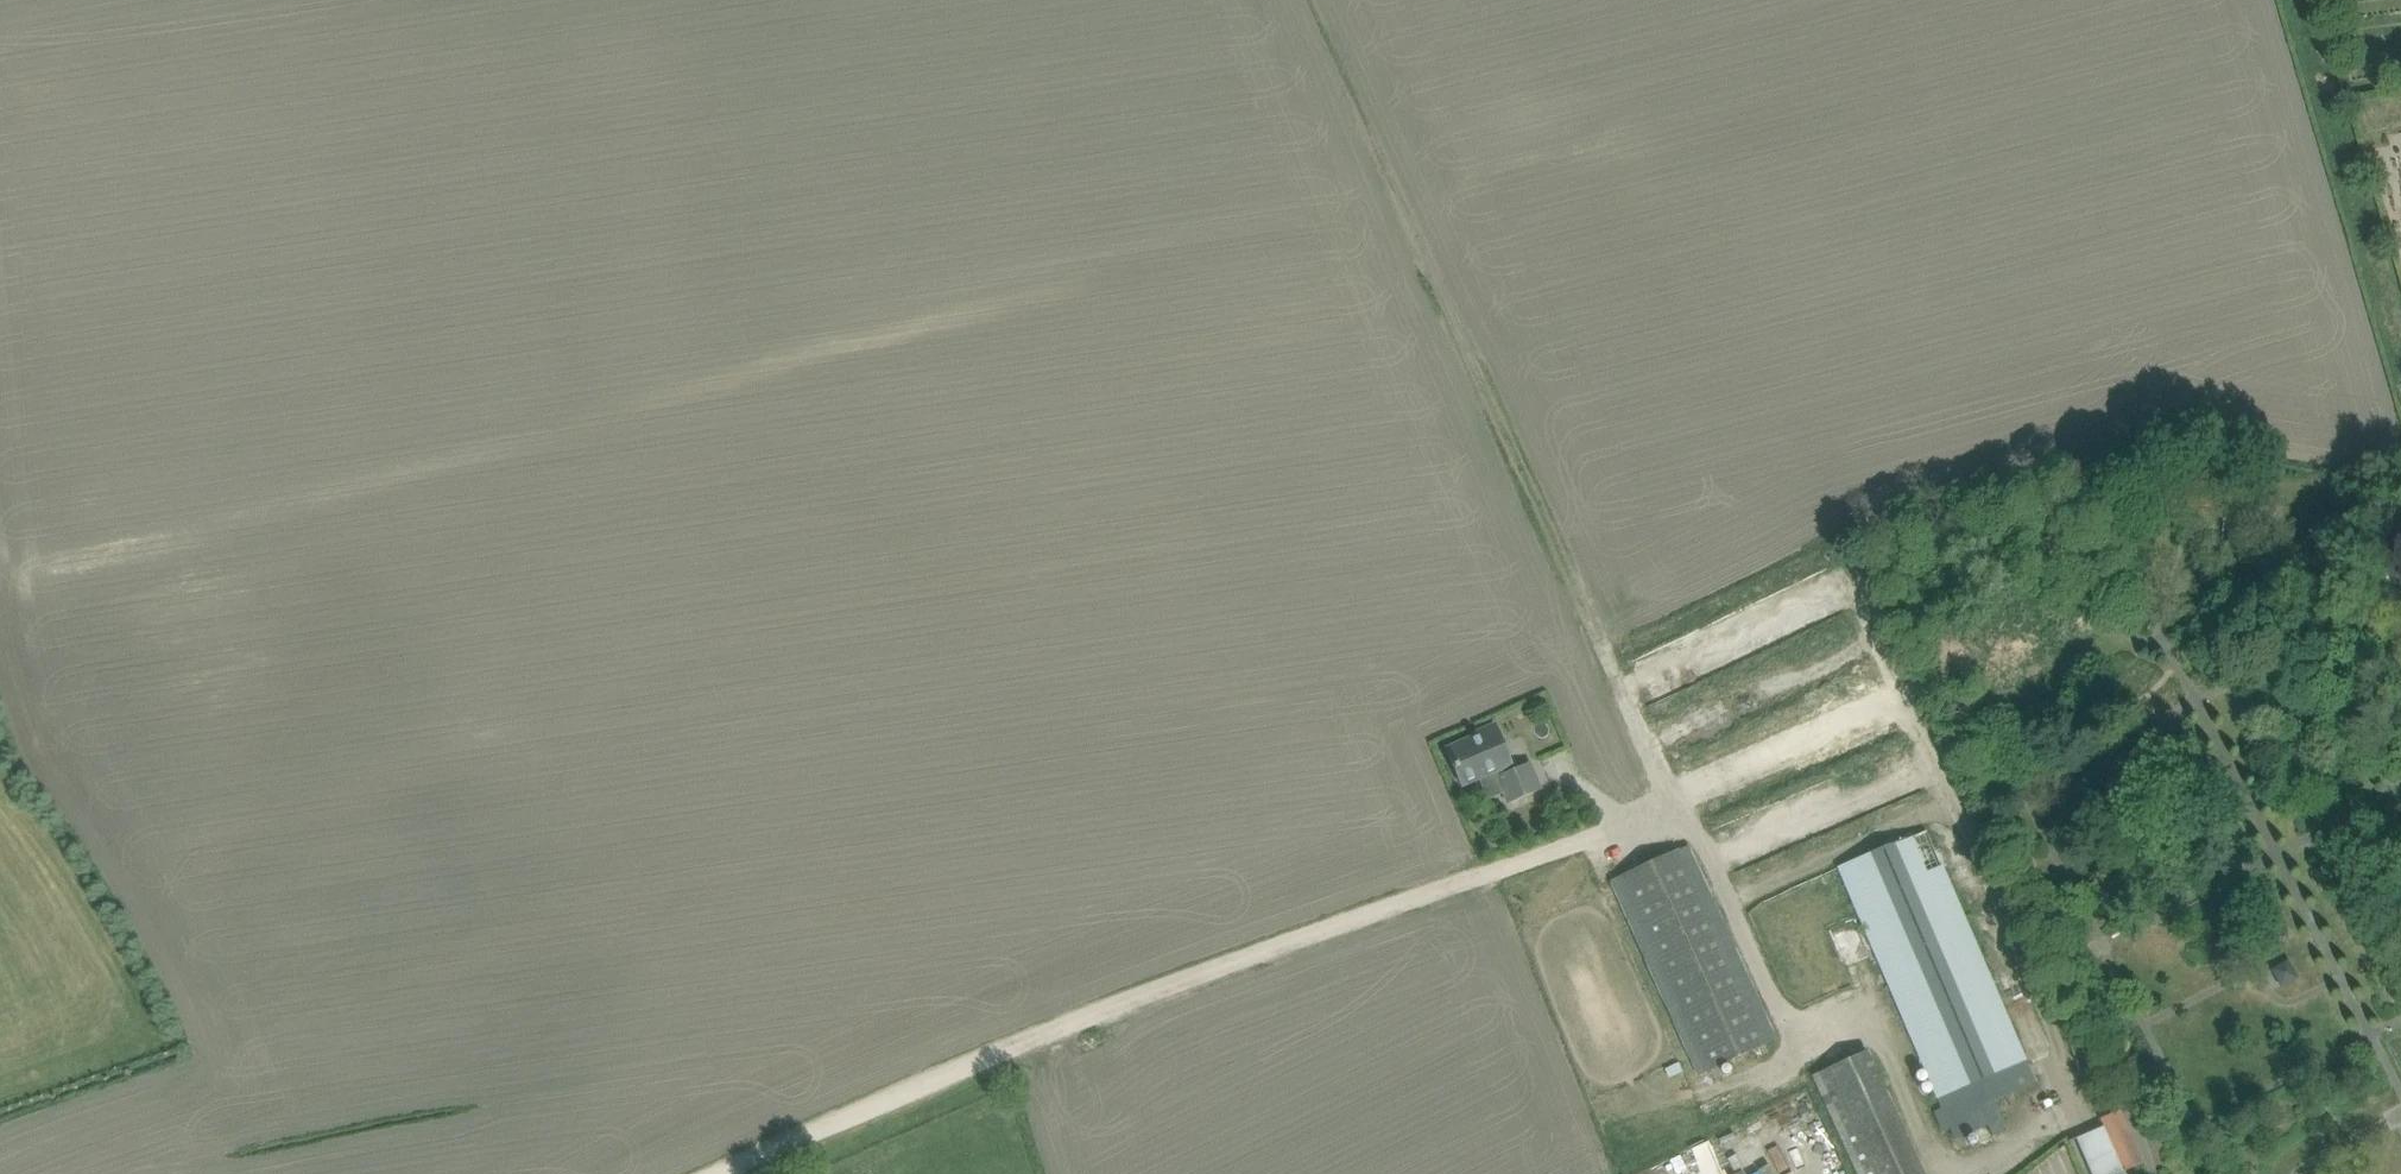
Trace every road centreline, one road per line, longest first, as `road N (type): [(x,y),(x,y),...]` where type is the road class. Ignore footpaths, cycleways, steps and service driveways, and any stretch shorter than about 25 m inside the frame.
road 1 (track): [(749,1173),(964,1075),(1668,806),(1307,0)]

